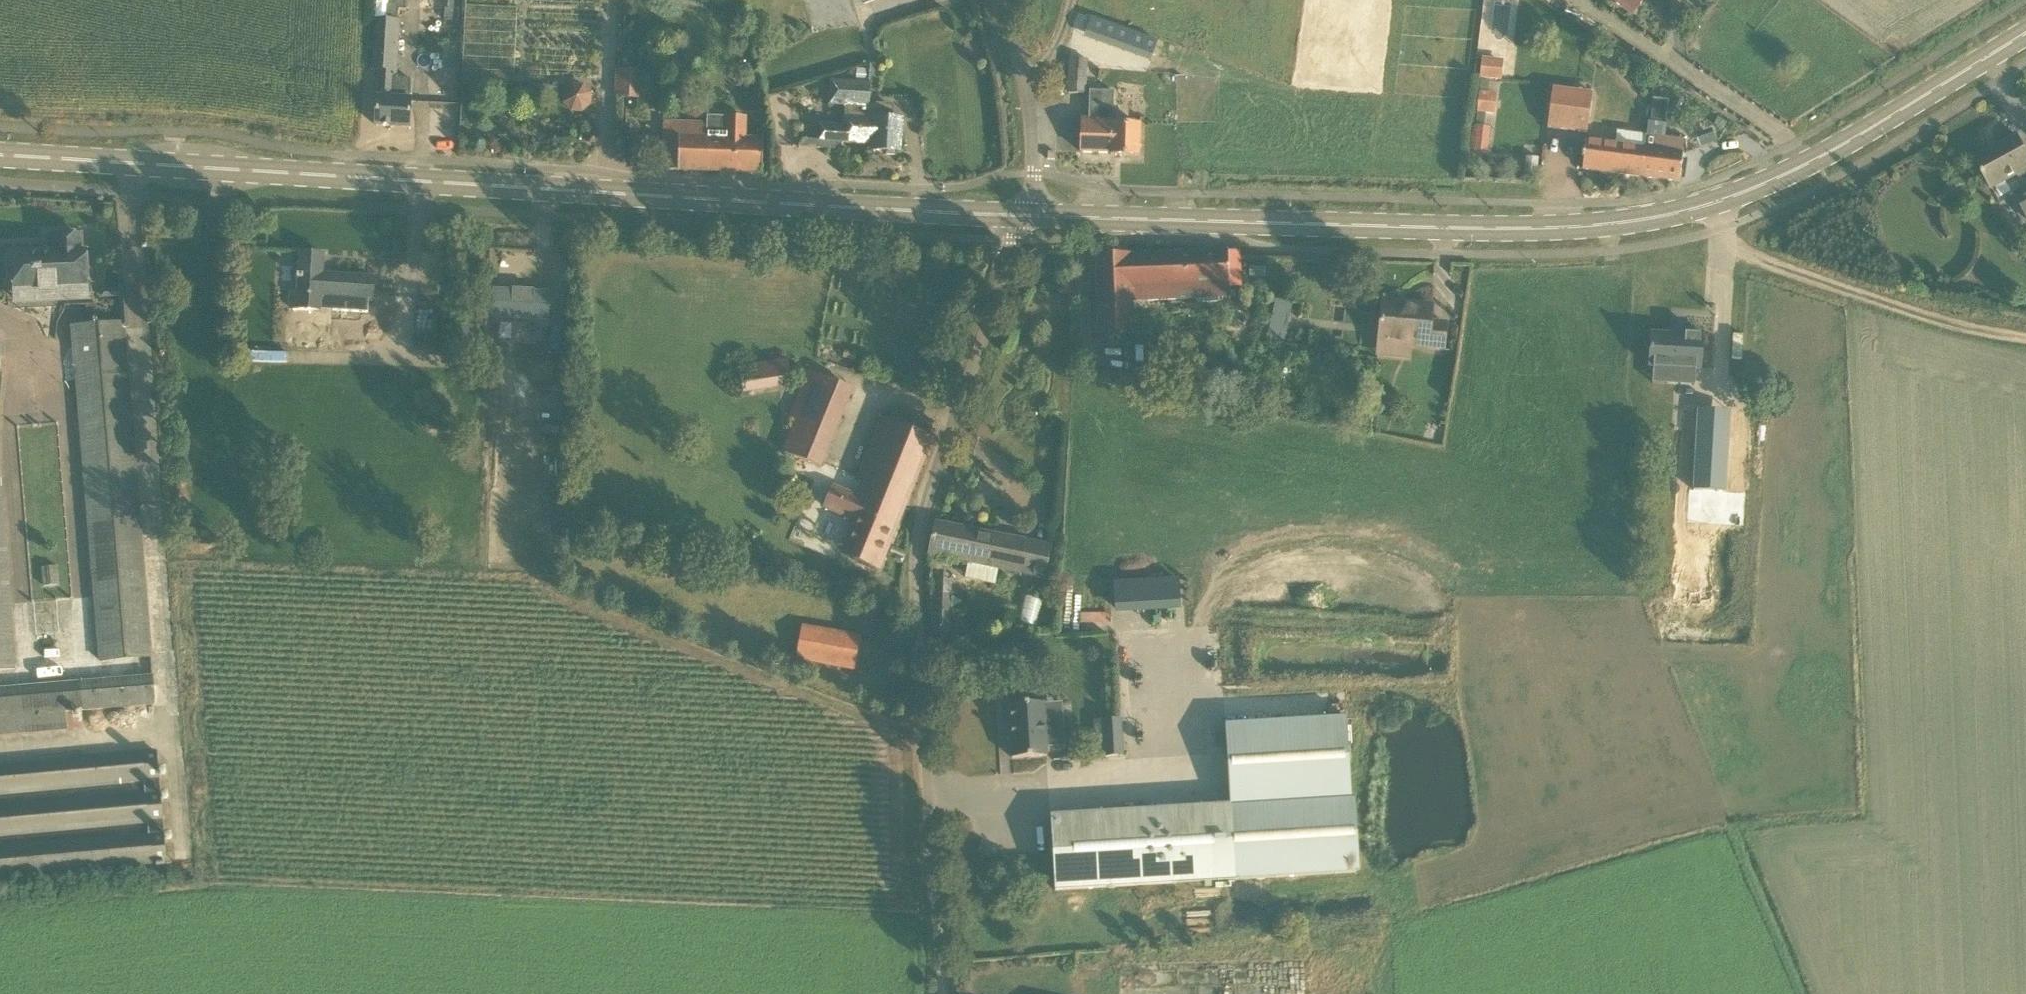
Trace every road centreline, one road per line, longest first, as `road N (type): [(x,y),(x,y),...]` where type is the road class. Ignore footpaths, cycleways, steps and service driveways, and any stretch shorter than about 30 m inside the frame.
road 1 (secondary): [(1020,216),(1551,229),(1643,220),(1709,204),(1814,160),(2025,32)]
road 2 (secondary): [(0,158),(1020,216)]
road 3 (residential): [(942,993),(917,549),(1020,216)]
road 4 (track): [(1709,204),(1741,259),(2025,334)]
road 5 (unclassified): [(1020,216),(1032,173),(1034,106),(1011,0)]

